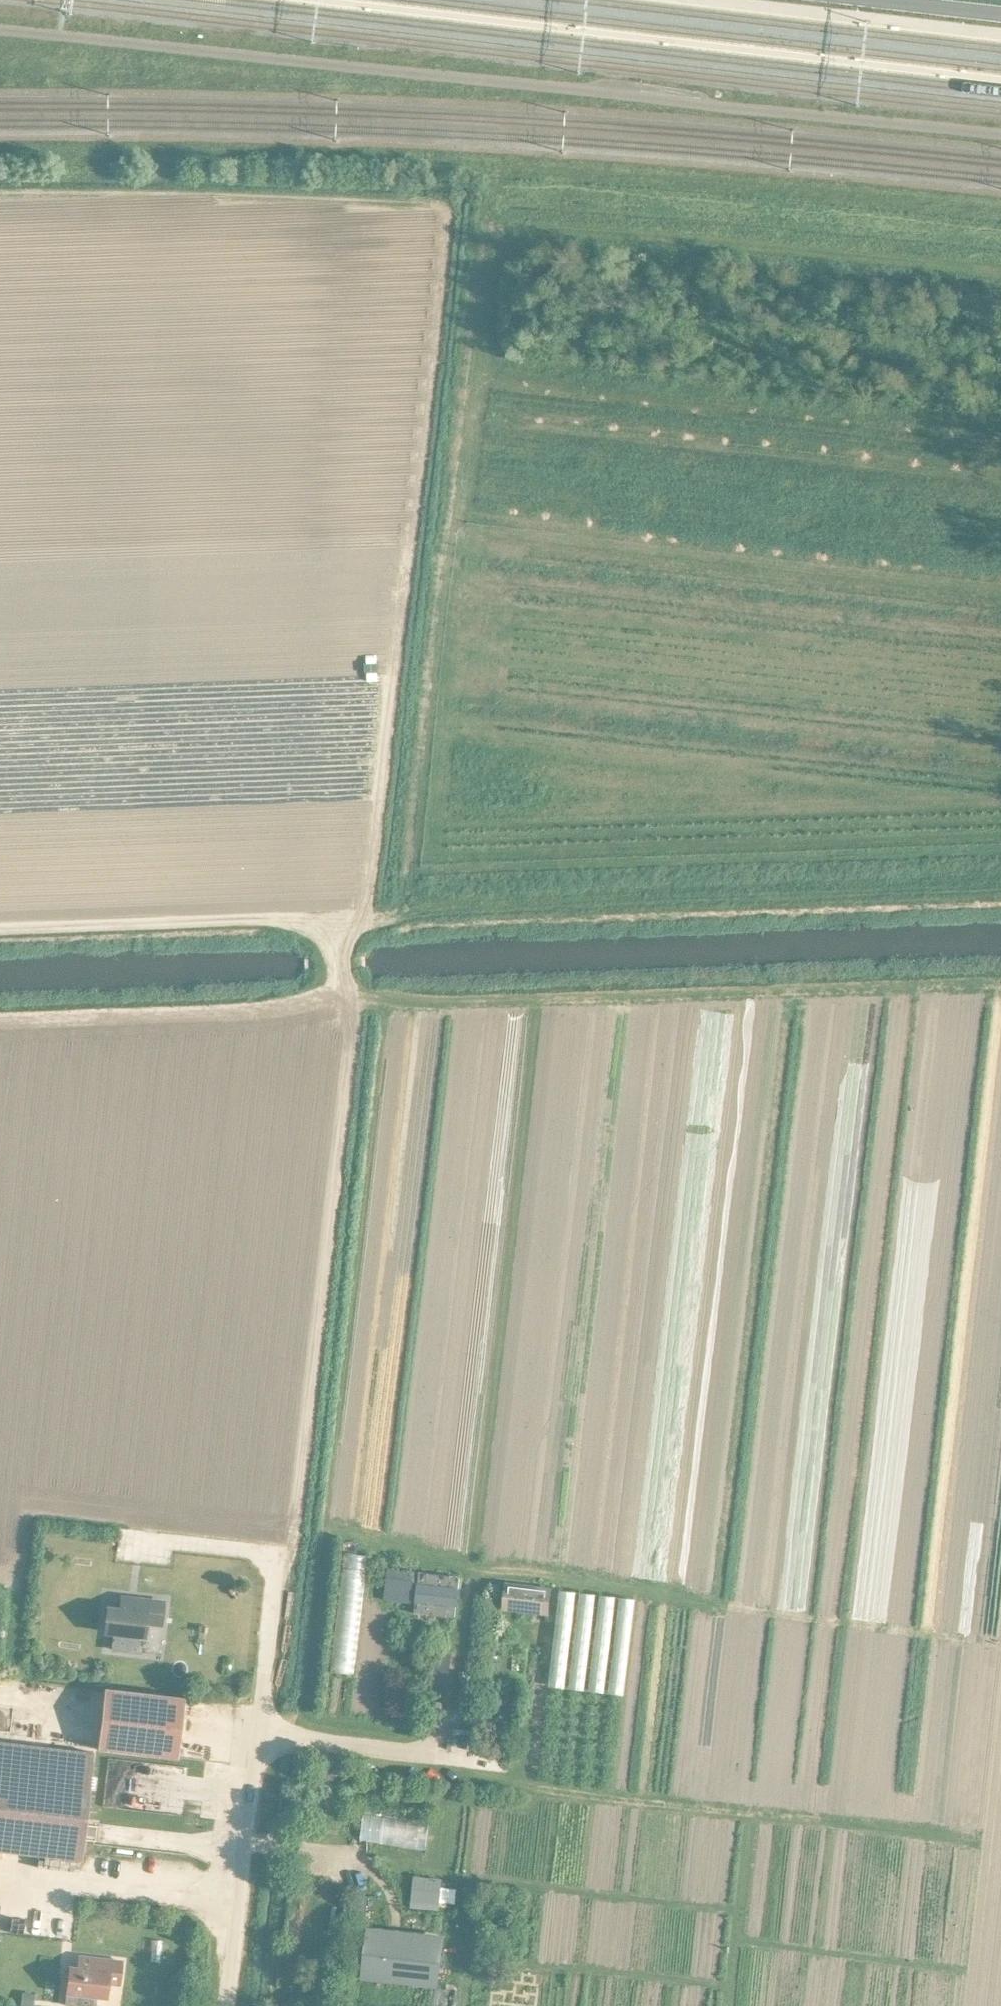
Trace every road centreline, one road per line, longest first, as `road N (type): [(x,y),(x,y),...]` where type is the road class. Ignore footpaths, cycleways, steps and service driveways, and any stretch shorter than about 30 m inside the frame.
road 1 (unclassified): [(228,2005),(256,1742)]
road 2 (unclassified): [(256,1742),(483,1767)]

